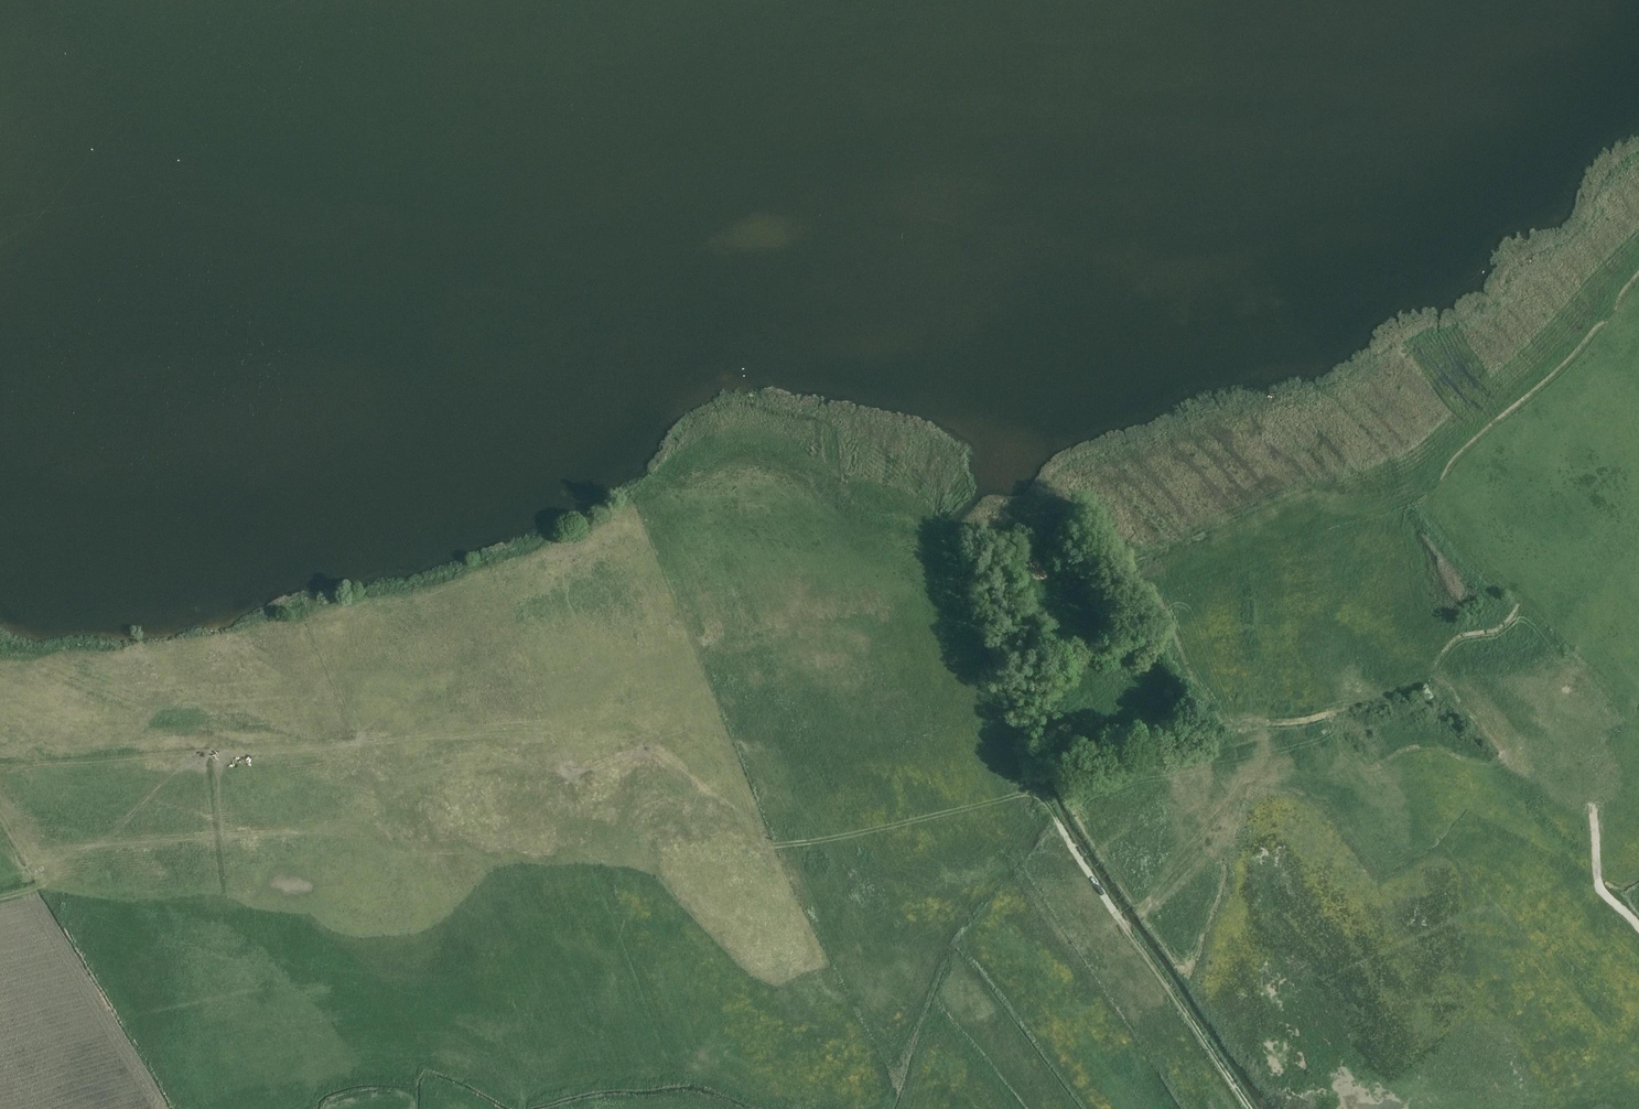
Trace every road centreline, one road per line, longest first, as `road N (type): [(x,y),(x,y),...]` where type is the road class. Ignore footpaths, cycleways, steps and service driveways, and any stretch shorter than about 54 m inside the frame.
road 1 (track): [(0,896),(42,885),(65,851),(103,844),(344,832),(396,855),(776,846),(1027,814),(1057,819)]
road 2 (track): [(1251,1108),(1095,884),(1031,768)]

